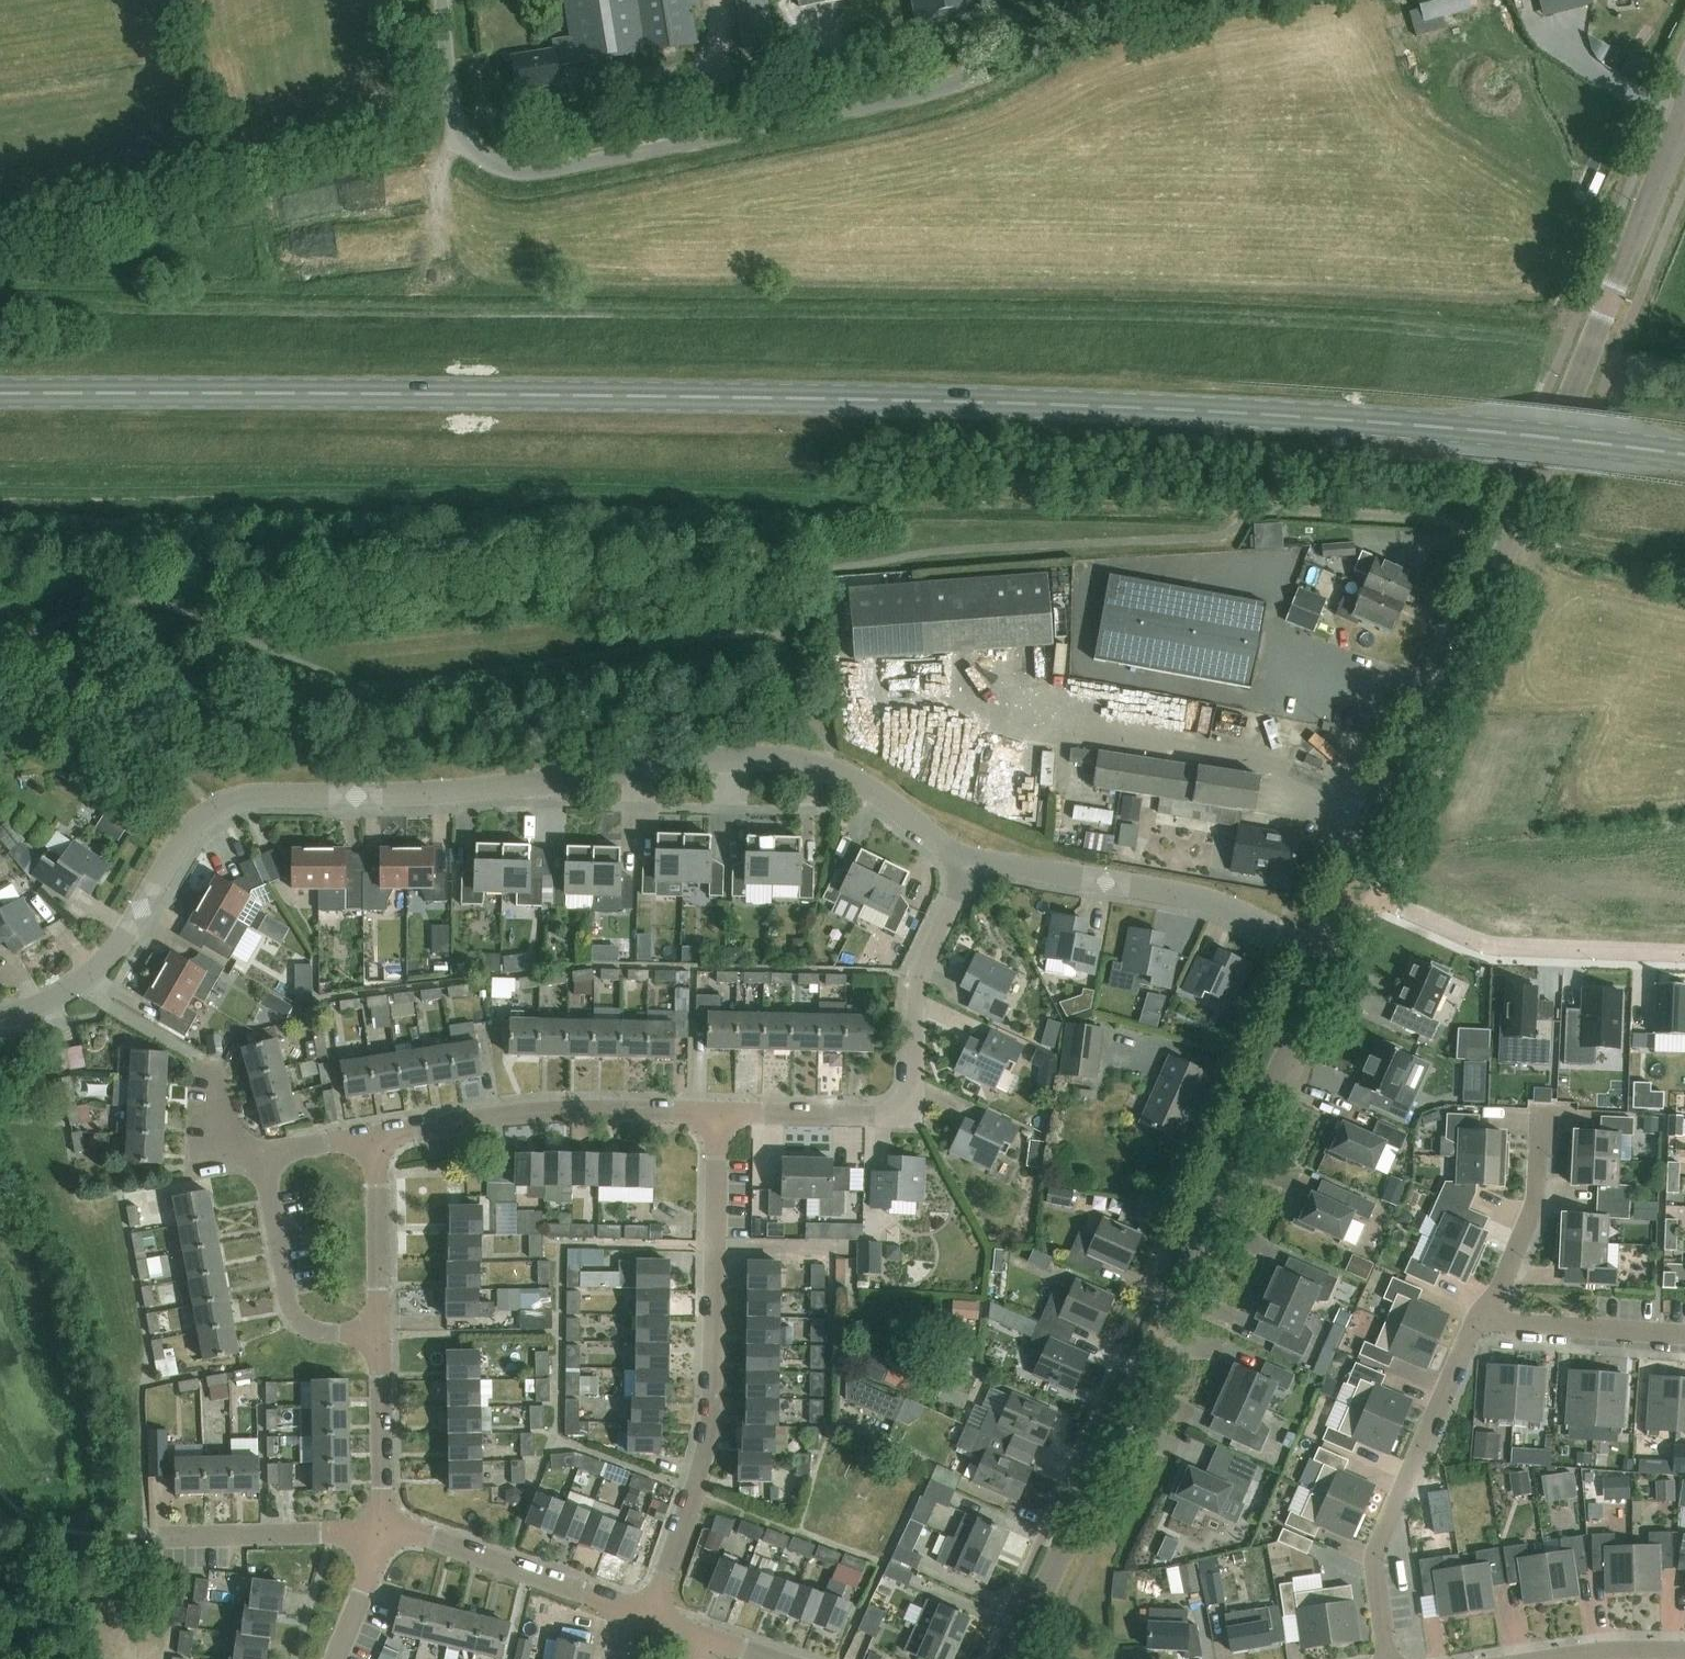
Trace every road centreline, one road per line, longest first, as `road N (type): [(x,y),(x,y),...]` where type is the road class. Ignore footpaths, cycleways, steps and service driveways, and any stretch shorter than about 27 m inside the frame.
road 1 (primary): [(1684,453),(1485,430),(1089,403),(334,388),(0,394)]
road 2 (unclassified): [(84,984),(202,821),(231,796),(442,787),(738,759),(830,766),(895,803),(973,869)]
road 3 (unclassified): [(1330,958),(1684,113)]
road 4 (unclassified): [(1105,0),(978,74),(866,110),(520,170),(484,151),(447,83),(440,0)]
road 5 (unclassified): [(1013,1658),(1330,958)]
road 6 (residential): [(650,1619),(710,1448),(720,1119)]
road 7 (residential): [(720,1119),(889,1120),(913,1107),(917,1000),(973,869)]
road 8 (unclassified): [(973,869),(1003,867),(1207,901),(1330,958)]
road 9 (residential): [(1480,1315),(1378,1560),(1393,1658)]
road 10 (residential): [(377,1141),(569,1112),(720,1119)]
road 11 (track): [(1684,955),(1497,949),(1356,897)]
road 12 (residential): [(263,1154),(214,1148),(199,1060),(84,984)]
road 13 (residential): [(382,1331),(330,1332),(288,1313),(263,1154)]
road 14 (residential): [(625,1609),(415,1534),(381,1531)]
road 15 (residential): [(381,1531),(157,1536)]
road 16 (residential): [(1480,1315),(1502,1289),(1536,1203),(1541,1115)]
road 17 (residential): [(1684,1338),(1480,1315)]
road 18 (residential): [(381,1531),(382,1331)]
road 19 (residential): [(382,1331),(377,1141)]
road 20 (residential): [(334,1658),(381,1531)]
road 21 (unclassified): [(1562,1658),(1684,1651)]

